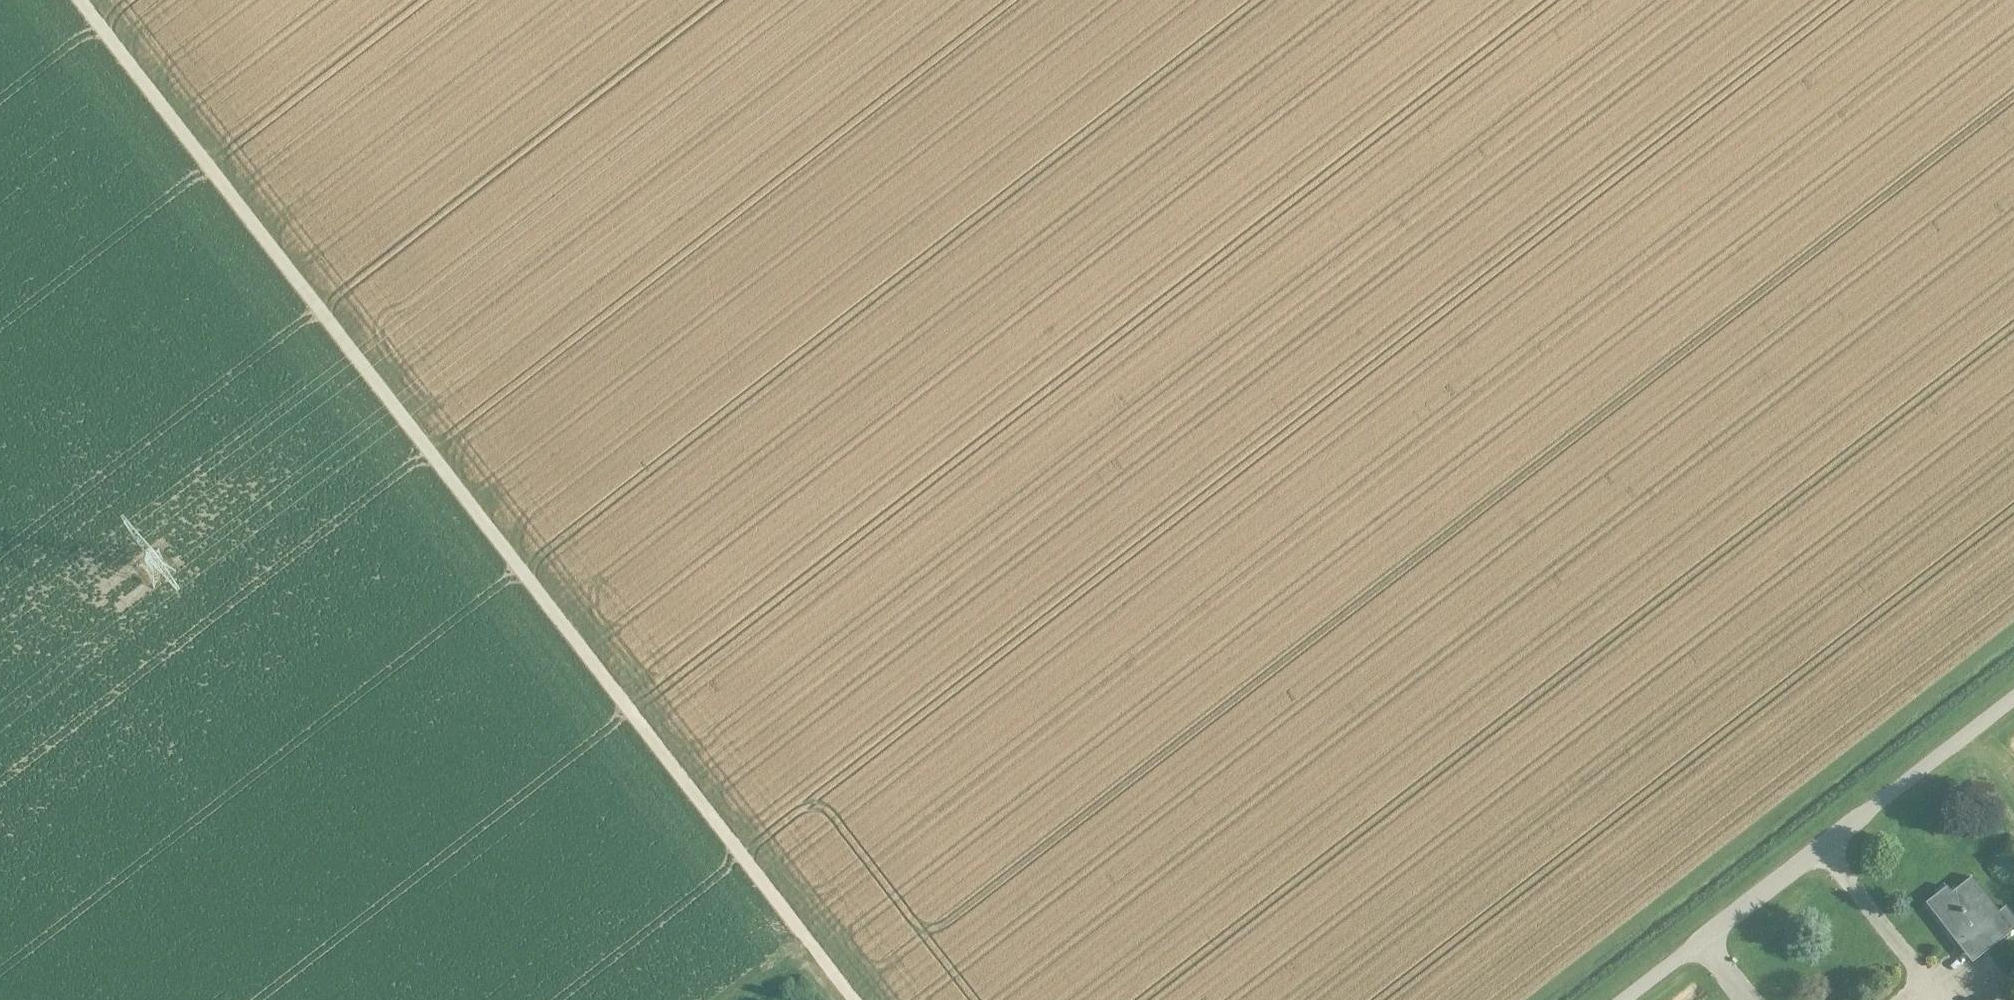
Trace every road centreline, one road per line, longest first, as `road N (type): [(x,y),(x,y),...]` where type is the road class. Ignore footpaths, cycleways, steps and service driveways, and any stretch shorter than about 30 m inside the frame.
road 1 (unclassified): [(1638,999),(2013,701)]

